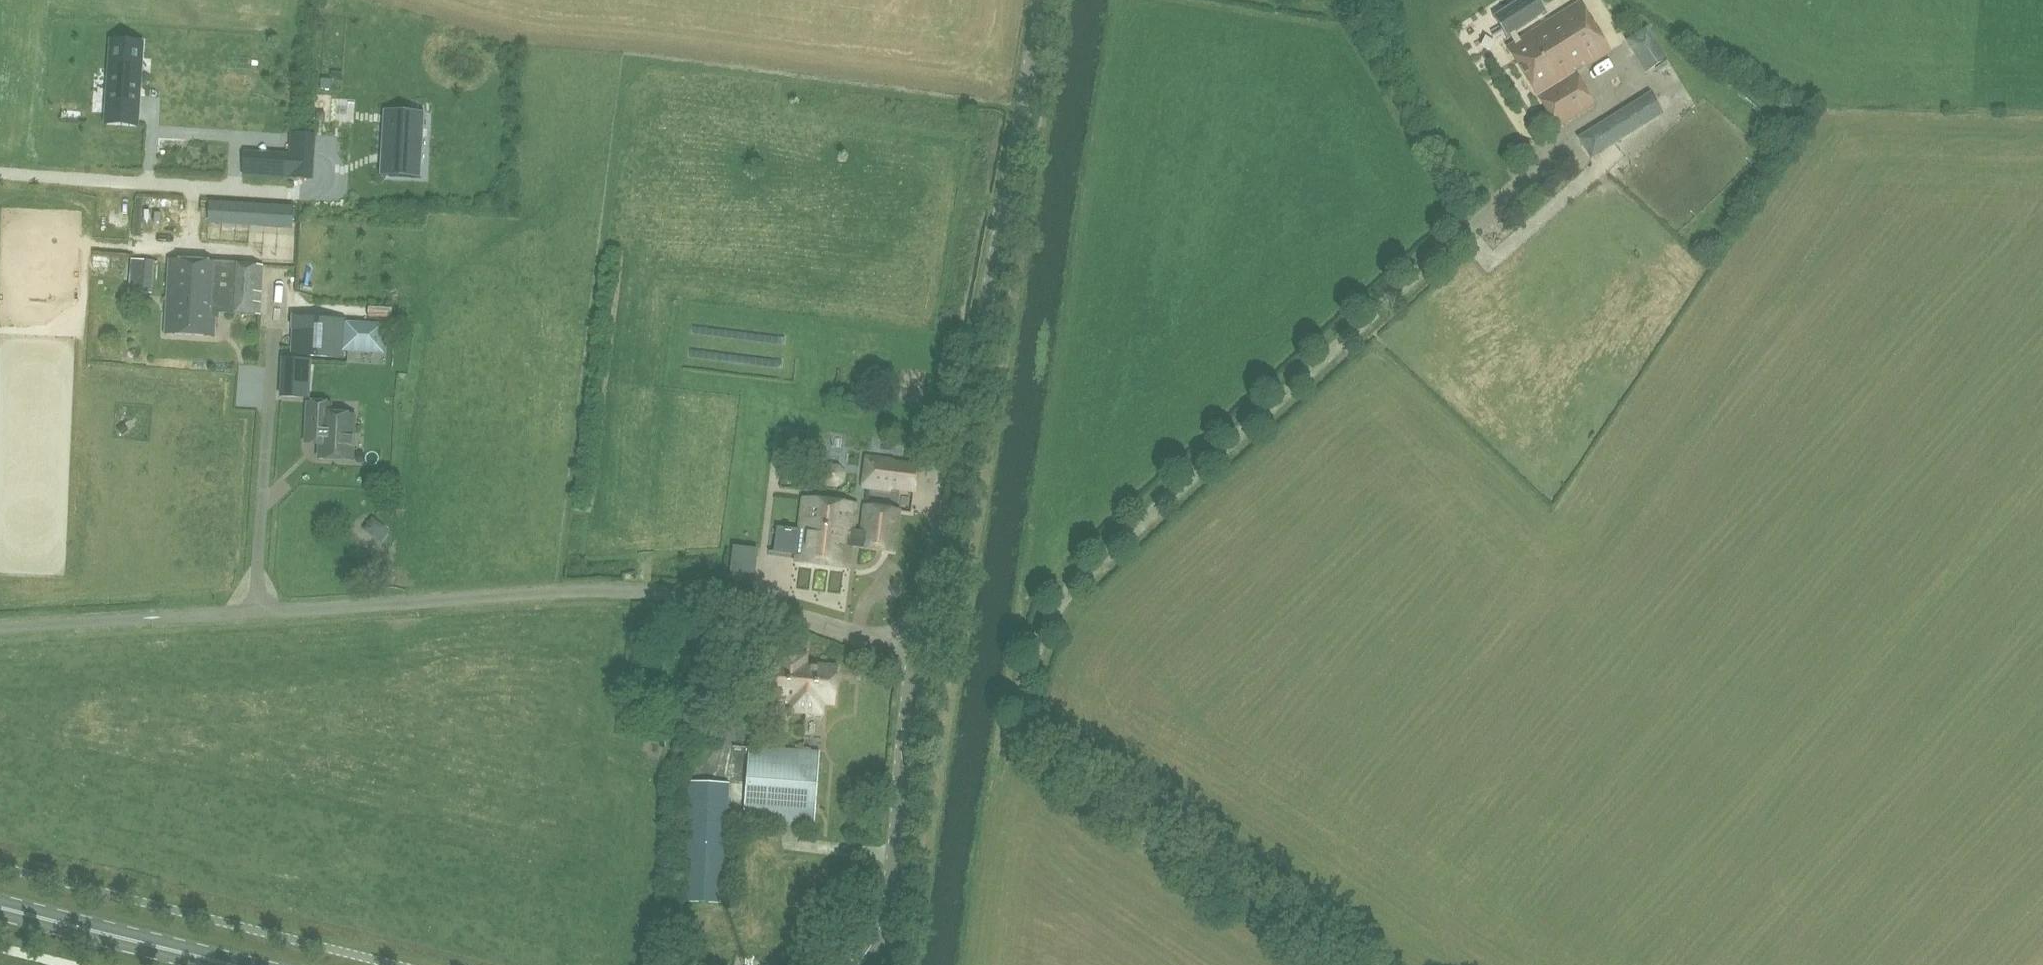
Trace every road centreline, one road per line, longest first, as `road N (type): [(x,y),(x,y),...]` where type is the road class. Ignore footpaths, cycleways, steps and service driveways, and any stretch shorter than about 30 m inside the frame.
road 1 (unclassified): [(920,652),(741,599),(657,589),(0,626)]
road 2 (tertiary): [(920,652),(963,370),(1041,0)]
road 3 (tertiary): [(852,964),(893,883),(920,652)]
road 4 (secondary): [(226,964),(0,908)]

